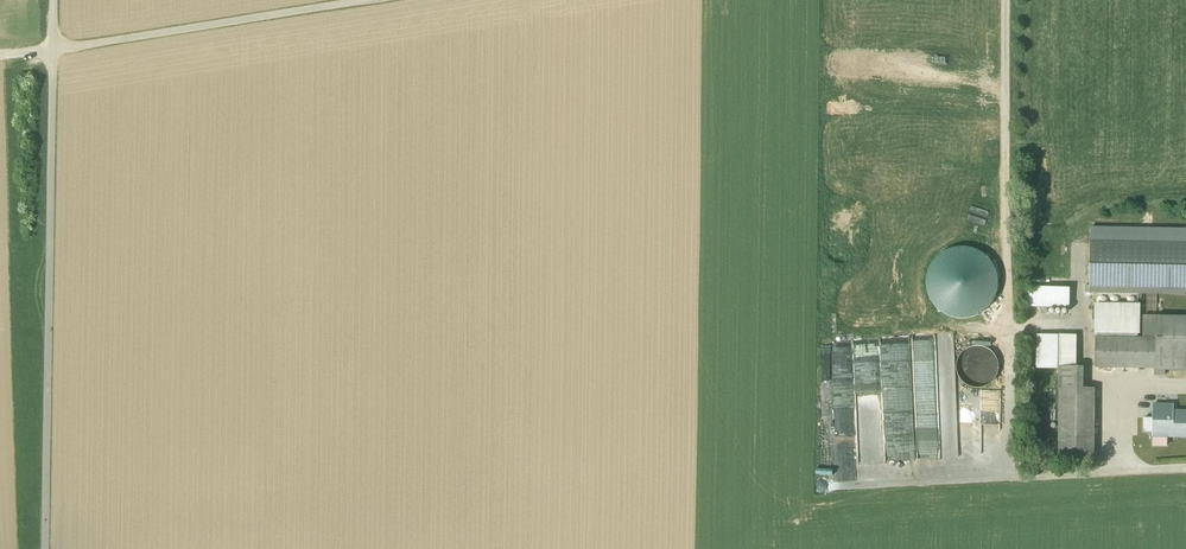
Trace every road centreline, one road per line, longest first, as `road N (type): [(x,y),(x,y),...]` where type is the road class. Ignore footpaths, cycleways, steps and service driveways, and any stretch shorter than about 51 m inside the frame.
road 1 (track): [(46,548),(53,49)]
road 2 (track): [(1006,0),(1009,478)]
road 3 (track): [(1185,469),(826,487)]
road 4 (track): [(361,0),(53,49)]

